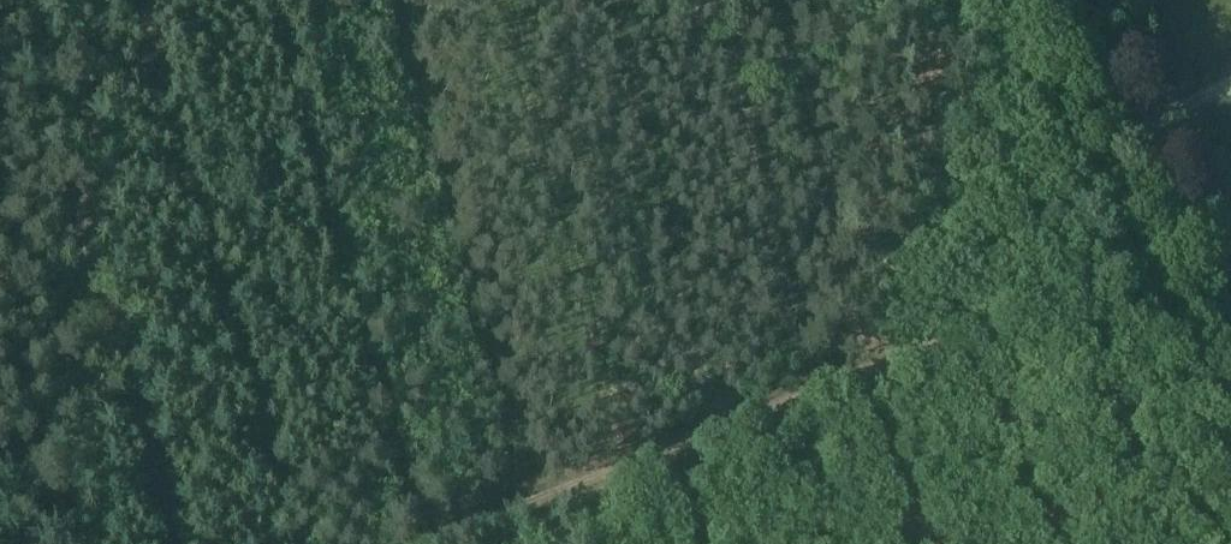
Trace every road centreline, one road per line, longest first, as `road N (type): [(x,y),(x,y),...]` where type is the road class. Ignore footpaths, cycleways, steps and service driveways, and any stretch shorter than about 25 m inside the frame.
road 1 (track): [(393,543),(1138,261)]
road 2 (track): [(97,0),(67,543)]
road 3 (tertiary): [(1230,323),(1075,0)]

